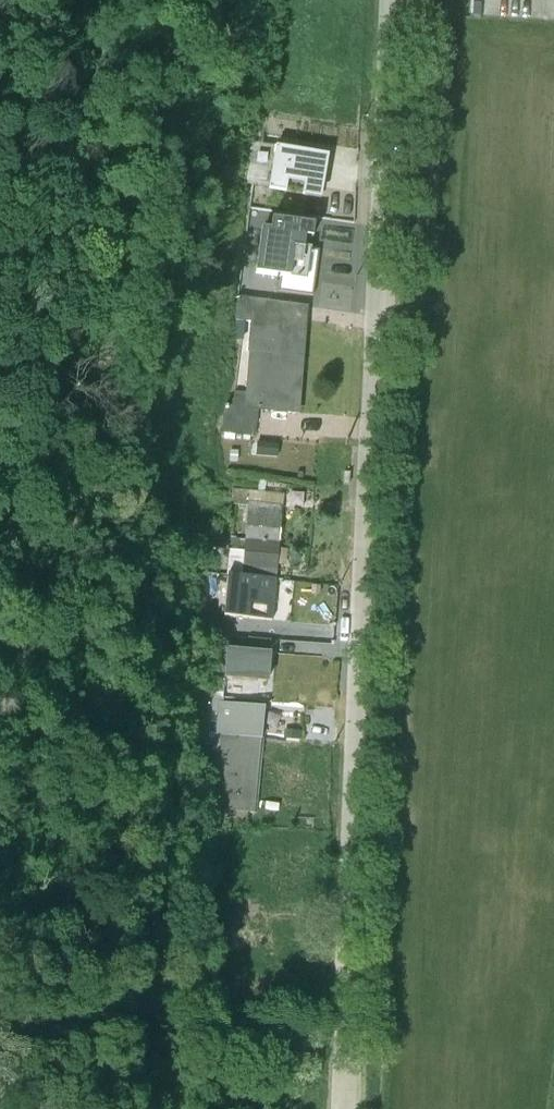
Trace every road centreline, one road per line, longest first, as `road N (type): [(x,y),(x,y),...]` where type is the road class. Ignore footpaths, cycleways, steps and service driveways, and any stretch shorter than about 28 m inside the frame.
road 1 (tertiary): [(396,0),(344,1108)]
road 2 (track): [(175,0),(59,575),(44,620),(0,697)]

